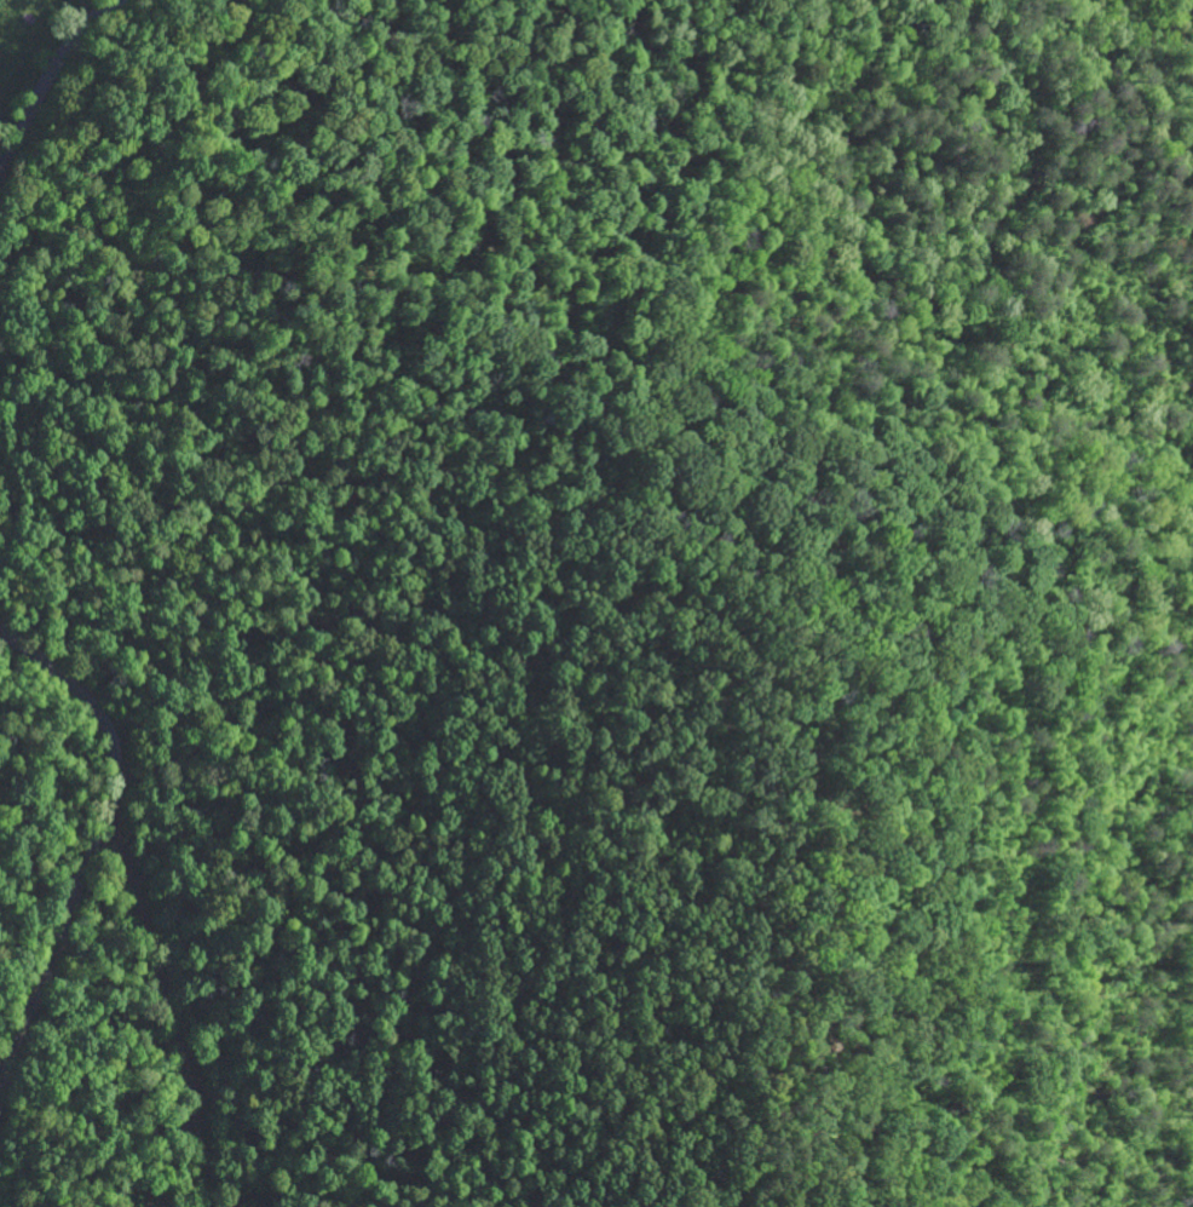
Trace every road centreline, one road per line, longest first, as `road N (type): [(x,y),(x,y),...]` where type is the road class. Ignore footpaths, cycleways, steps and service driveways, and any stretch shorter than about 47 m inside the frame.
road 1 (residential): [(694,0),(881,142),(1060,235),(1143,303),(1192,356)]
road 2 (residential): [(0,1086),(109,811),(119,760),(99,709),(0,619)]
road 3 (residential): [(0,171),(71,39),(118,0)]

